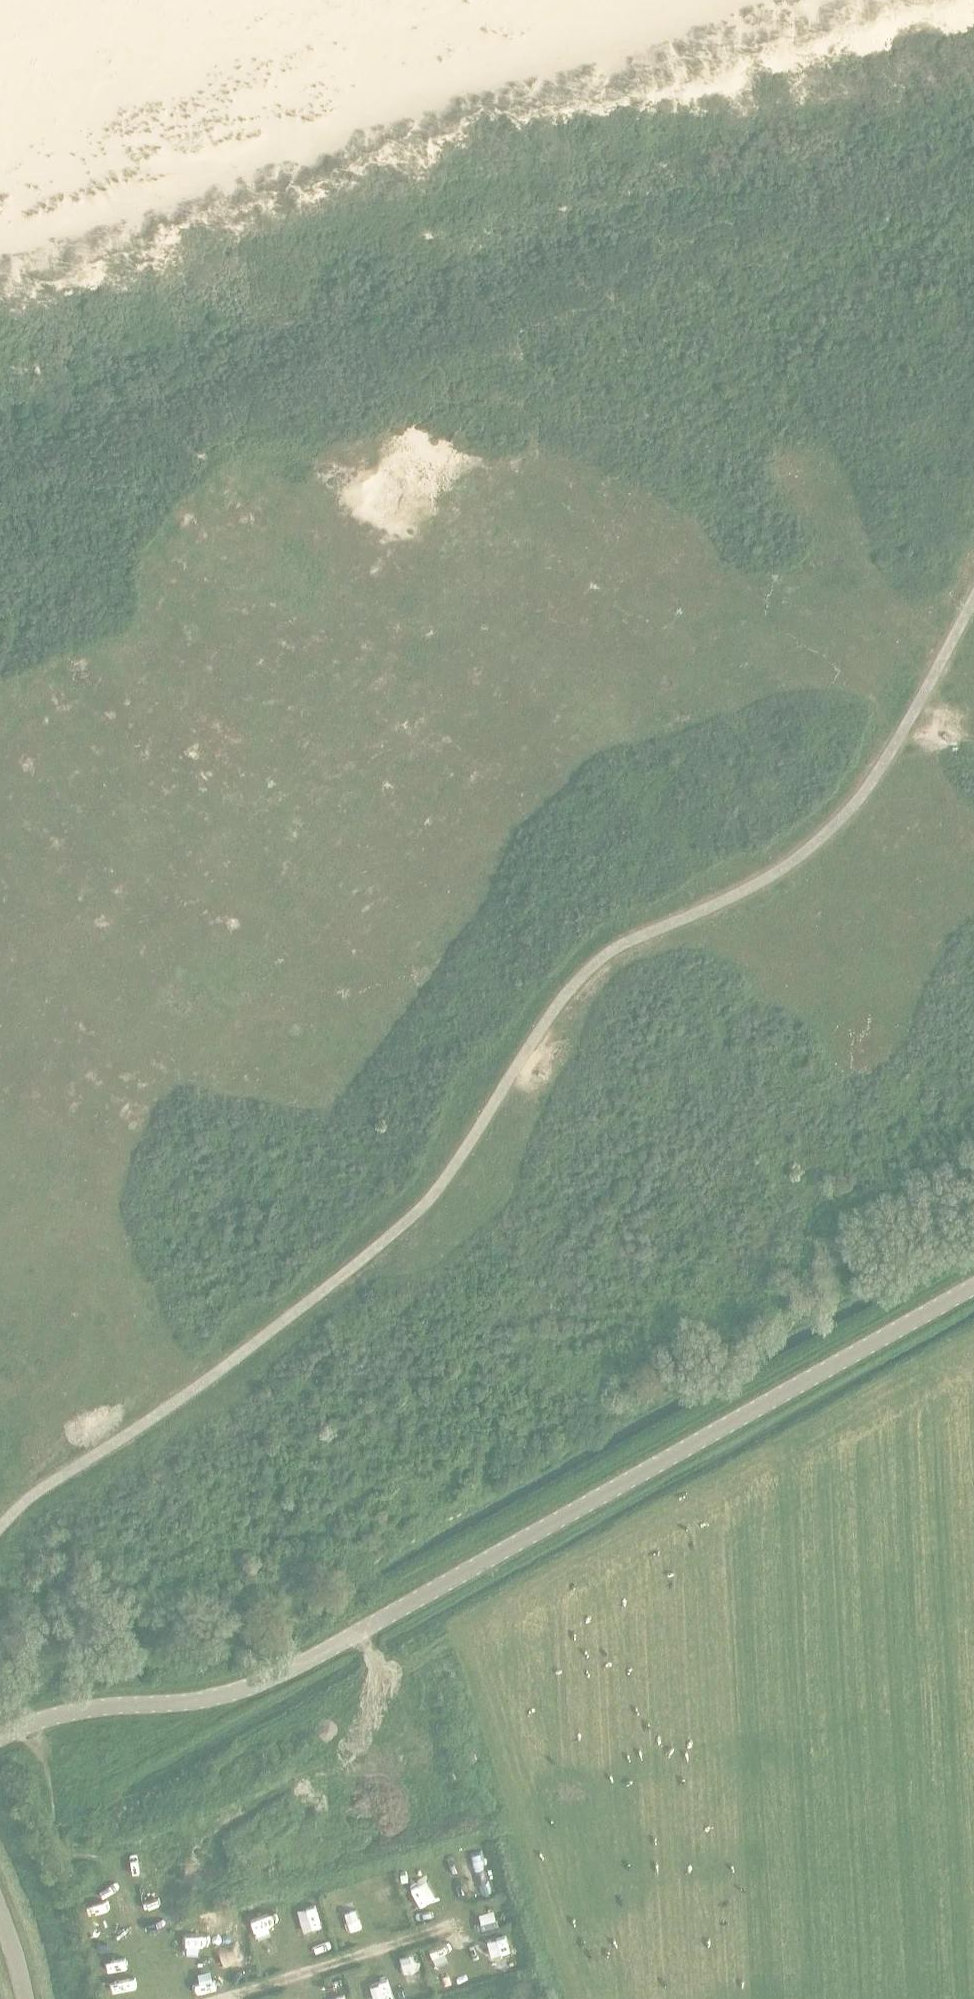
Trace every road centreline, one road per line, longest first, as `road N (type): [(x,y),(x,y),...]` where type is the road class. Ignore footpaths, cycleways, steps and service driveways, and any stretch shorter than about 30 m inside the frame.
road 1 (unclassified): [(973,1284),(292,1669),(226,1694),(88,1708),(0,1738)]

